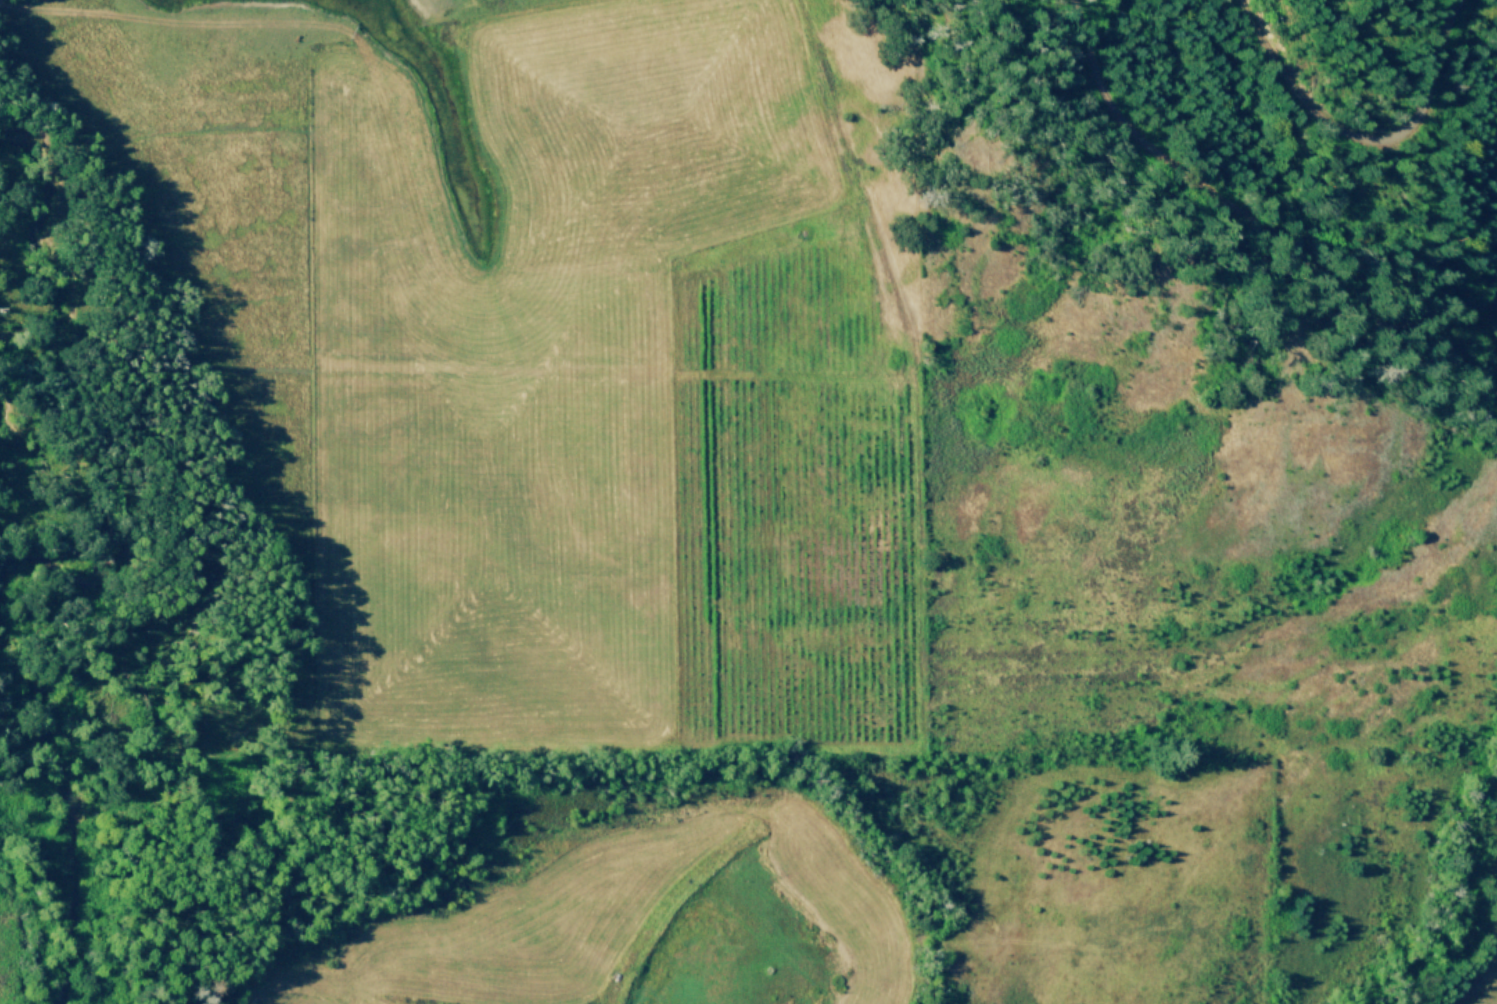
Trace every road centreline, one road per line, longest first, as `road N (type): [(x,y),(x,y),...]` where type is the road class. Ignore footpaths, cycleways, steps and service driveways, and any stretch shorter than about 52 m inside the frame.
road 1 (residential): [(1496,371),(1474,324),(1418,268),(1221,205),(1165,169),(1084,66),(1073,0)]

